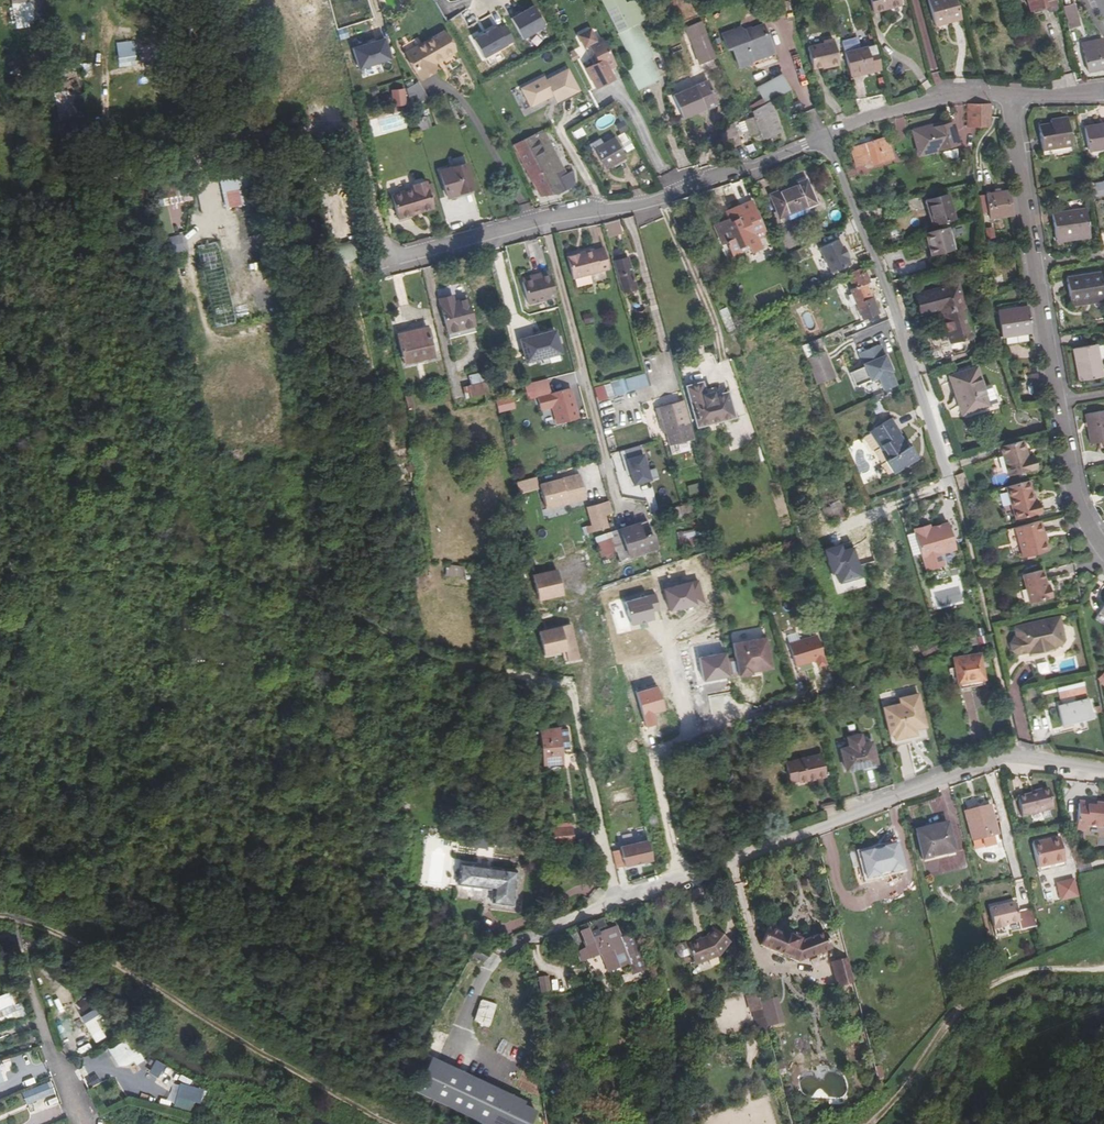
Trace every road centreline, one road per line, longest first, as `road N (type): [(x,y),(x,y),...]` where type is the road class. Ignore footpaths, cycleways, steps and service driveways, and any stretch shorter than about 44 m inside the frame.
road 1 (residential): [(1103,769),(1013,760),(515,939)]
road 2 (track): [(0,211),(237,135),(331,127),(356,141),(388,251)]
road 3 (residential): [(1103,549),(1076,495),(1011,96)]
road 4 (residential): [(943,468),(881,273),(825,136)]
road 5 (residential): [(544,218),(661,199),(825,136)]
road 6 (residential): [(825,136),(941,96),(1011,96)]
road 7 (residential): [(388,251),(406,255),(544,218)]
road 8 (residential): [(80,1123),(32,992)]

